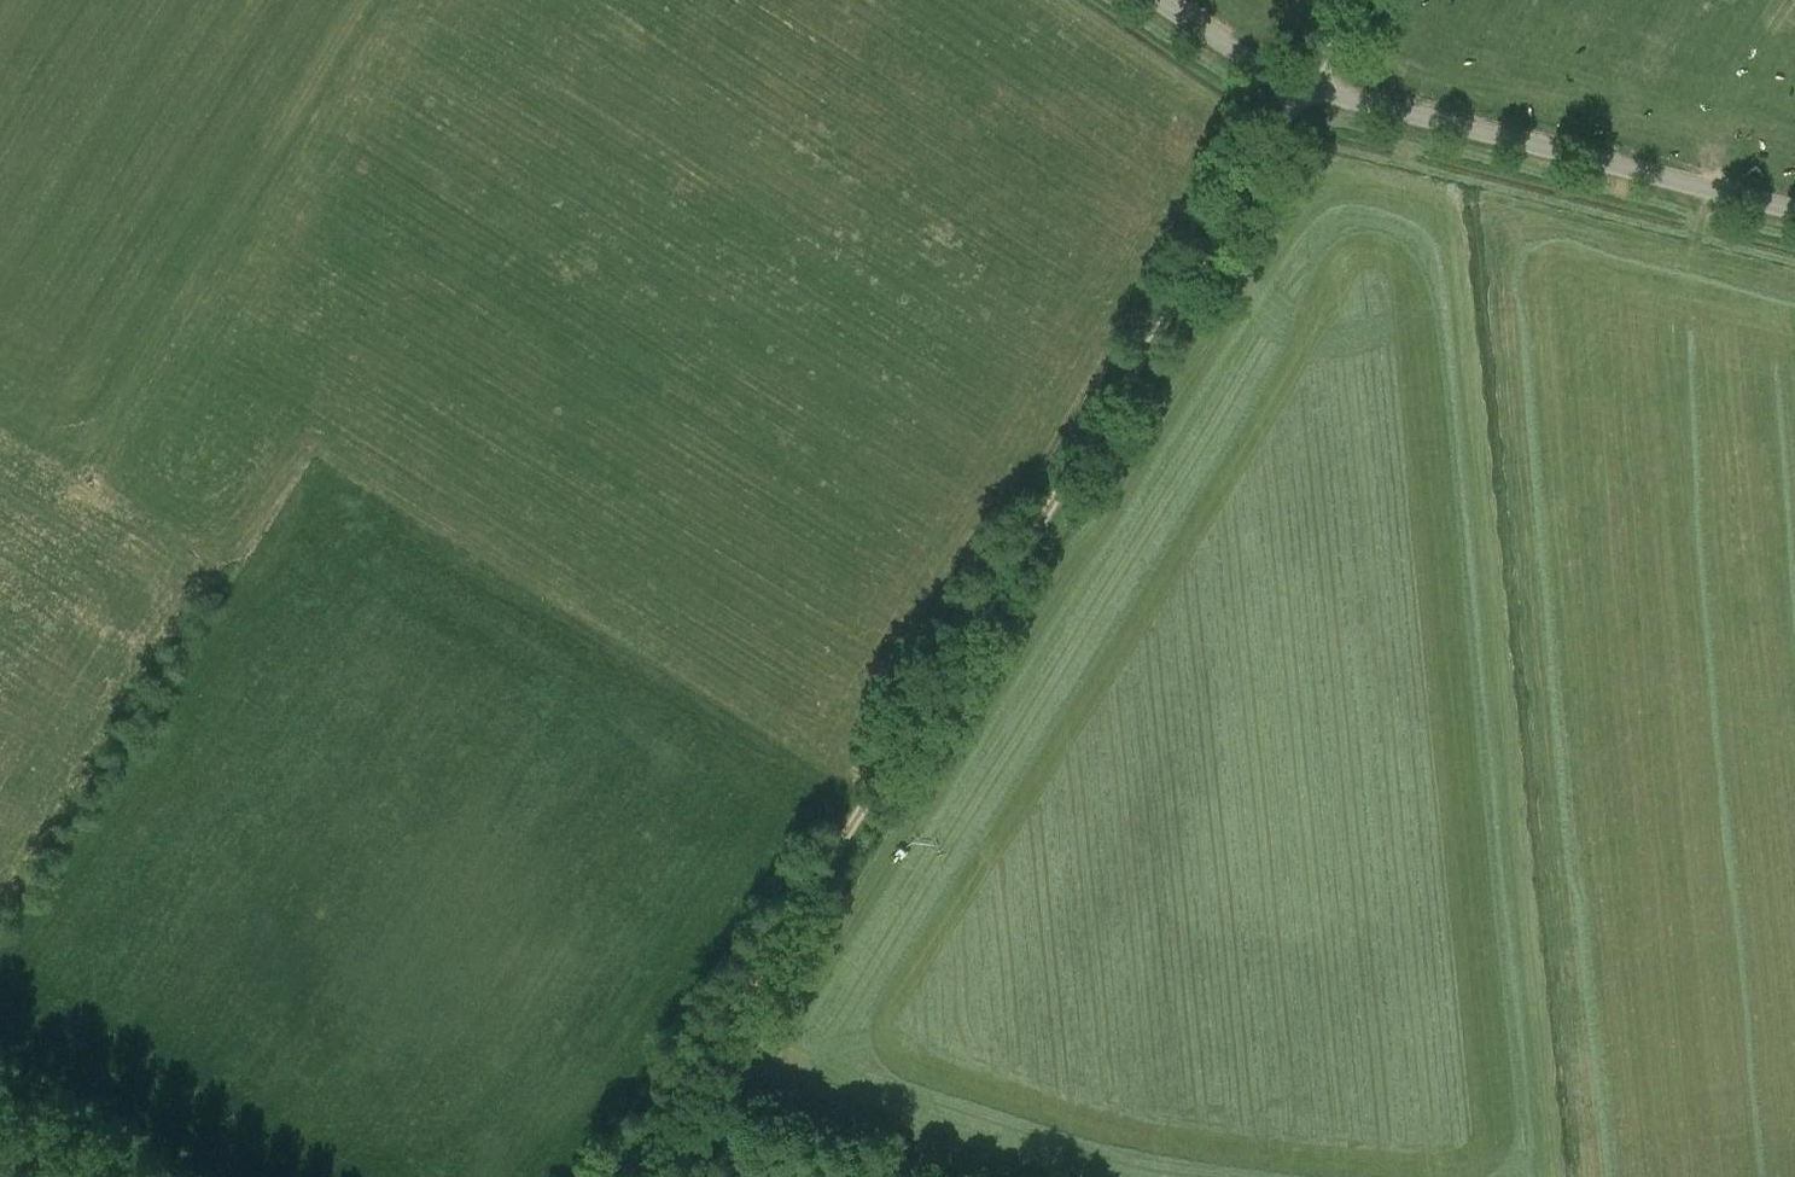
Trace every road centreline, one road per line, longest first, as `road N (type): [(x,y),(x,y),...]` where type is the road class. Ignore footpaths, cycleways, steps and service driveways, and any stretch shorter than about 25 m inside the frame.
road 1 (track): [(1359,0),(643,1176)]
road 2 (unclassified): [(1794,209),(1308,88),(1162,0)]
road 3 (track): [(125,1176),(0,1094)]

